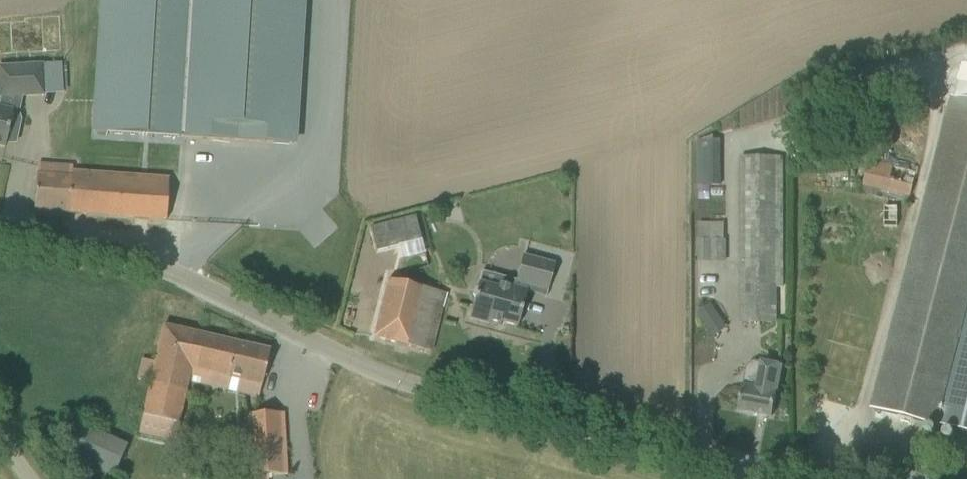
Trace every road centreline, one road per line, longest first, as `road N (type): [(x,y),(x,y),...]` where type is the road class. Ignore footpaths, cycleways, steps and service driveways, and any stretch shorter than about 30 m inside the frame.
road 1 (unclassified): [(0,232),(162,270),(422,387),(764,478)]

